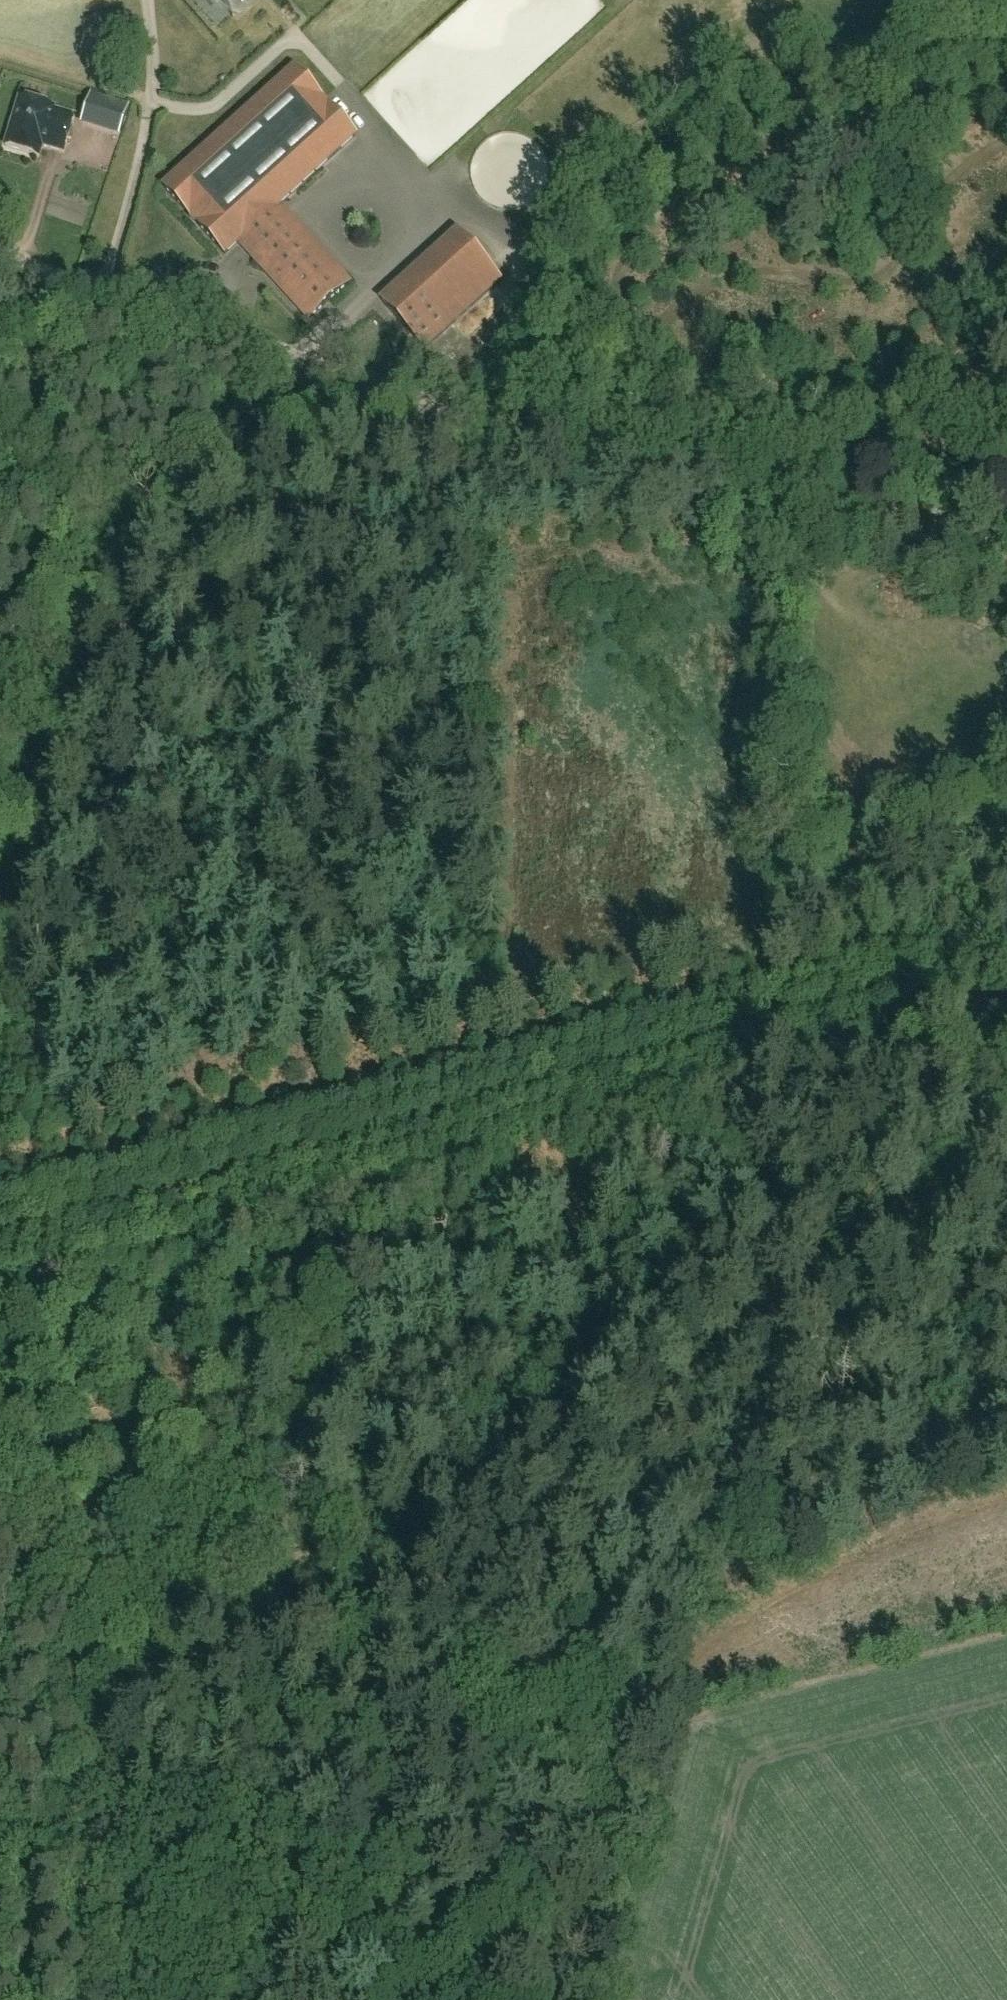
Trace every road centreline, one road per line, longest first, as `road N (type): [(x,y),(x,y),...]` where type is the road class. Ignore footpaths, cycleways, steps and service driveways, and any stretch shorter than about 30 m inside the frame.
road 1 (unclassified): [(1006,1009),(935,995),(871,999),(0,1240)]
road 2 (track): [(0,1391),(34,1474),(89,1657),(95,1999)]
road 3 (track): [(78,286),(102,308),(103,329),(0,607)]
road 4 (unclassified): [(133,302),(0,249)]

